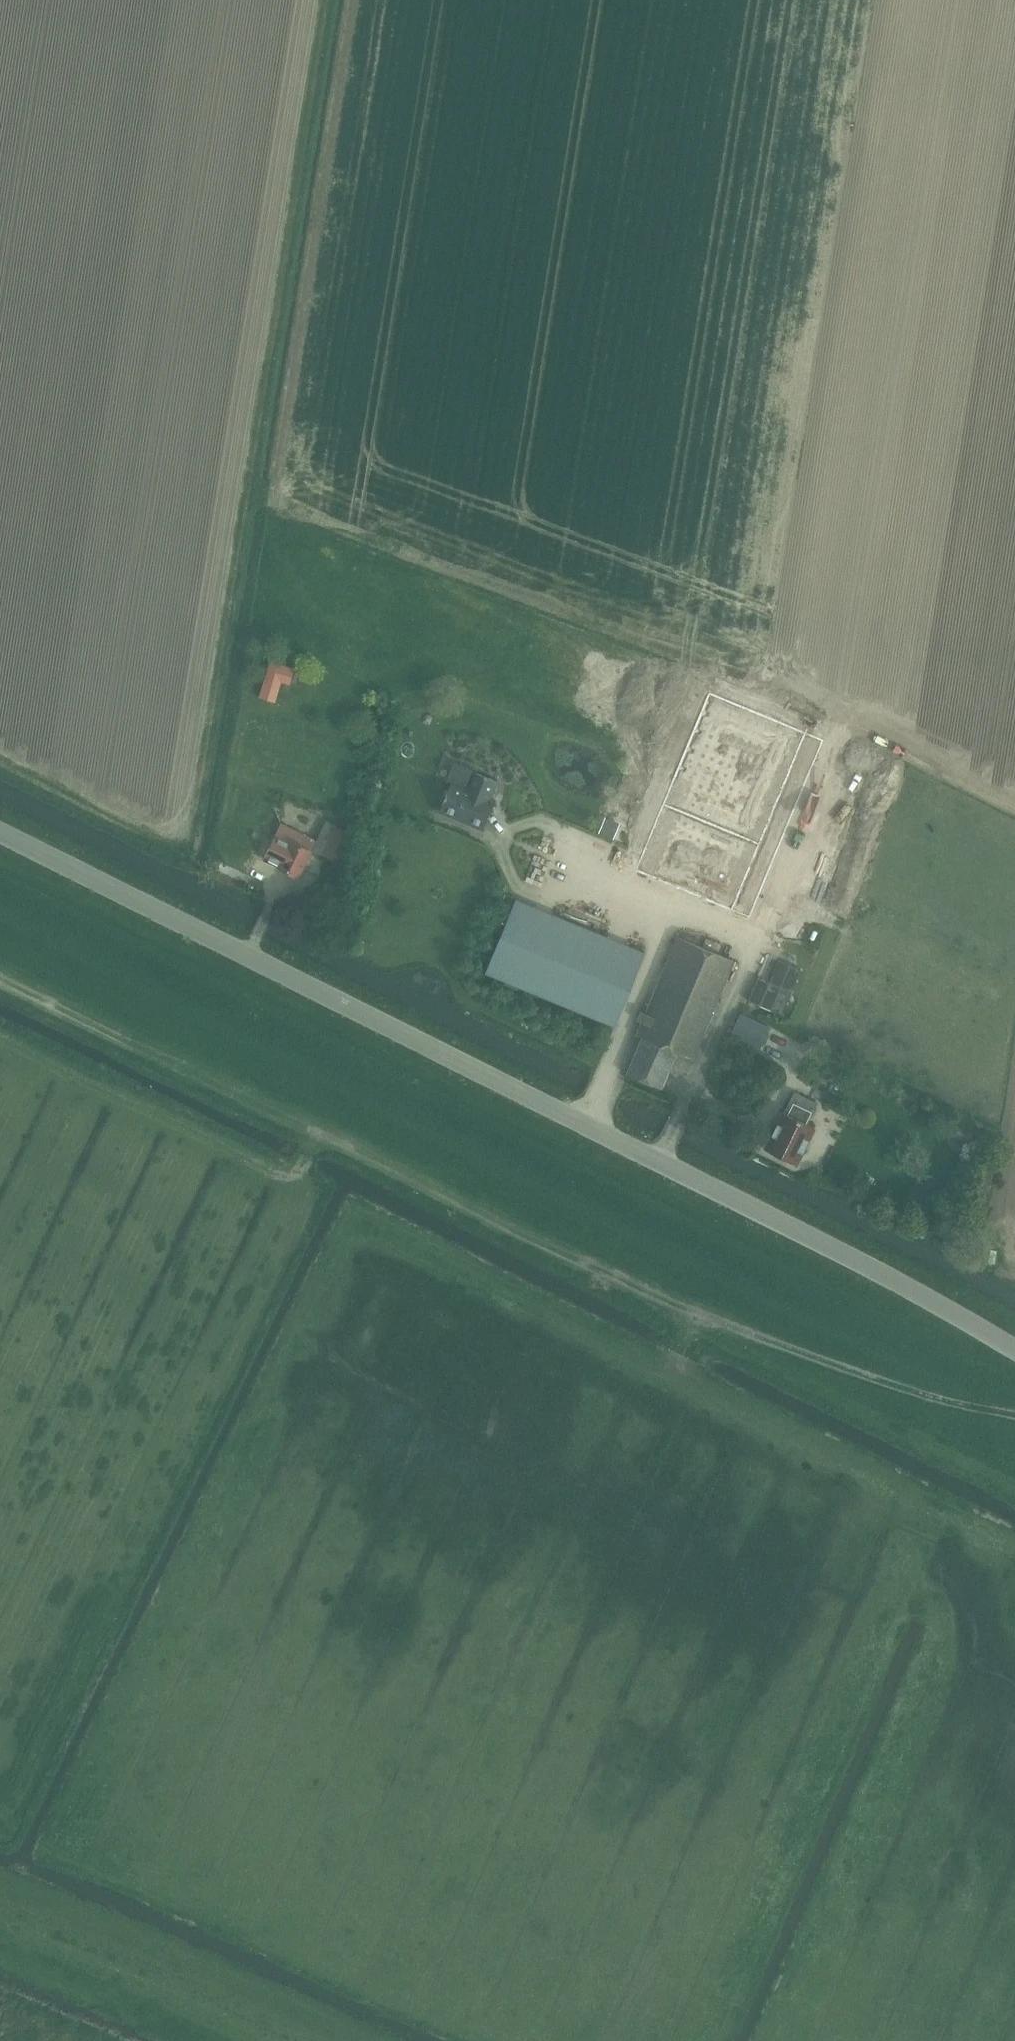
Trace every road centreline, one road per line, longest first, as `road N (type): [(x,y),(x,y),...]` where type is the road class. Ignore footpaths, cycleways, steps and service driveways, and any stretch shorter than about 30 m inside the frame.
road 1 (unclassified): [(1014,1347),(0,836)]
road 2 (track): [(1014,1415),(746,1345),(0,989)]
road 3 (track): [(760,699),(867,0)]

